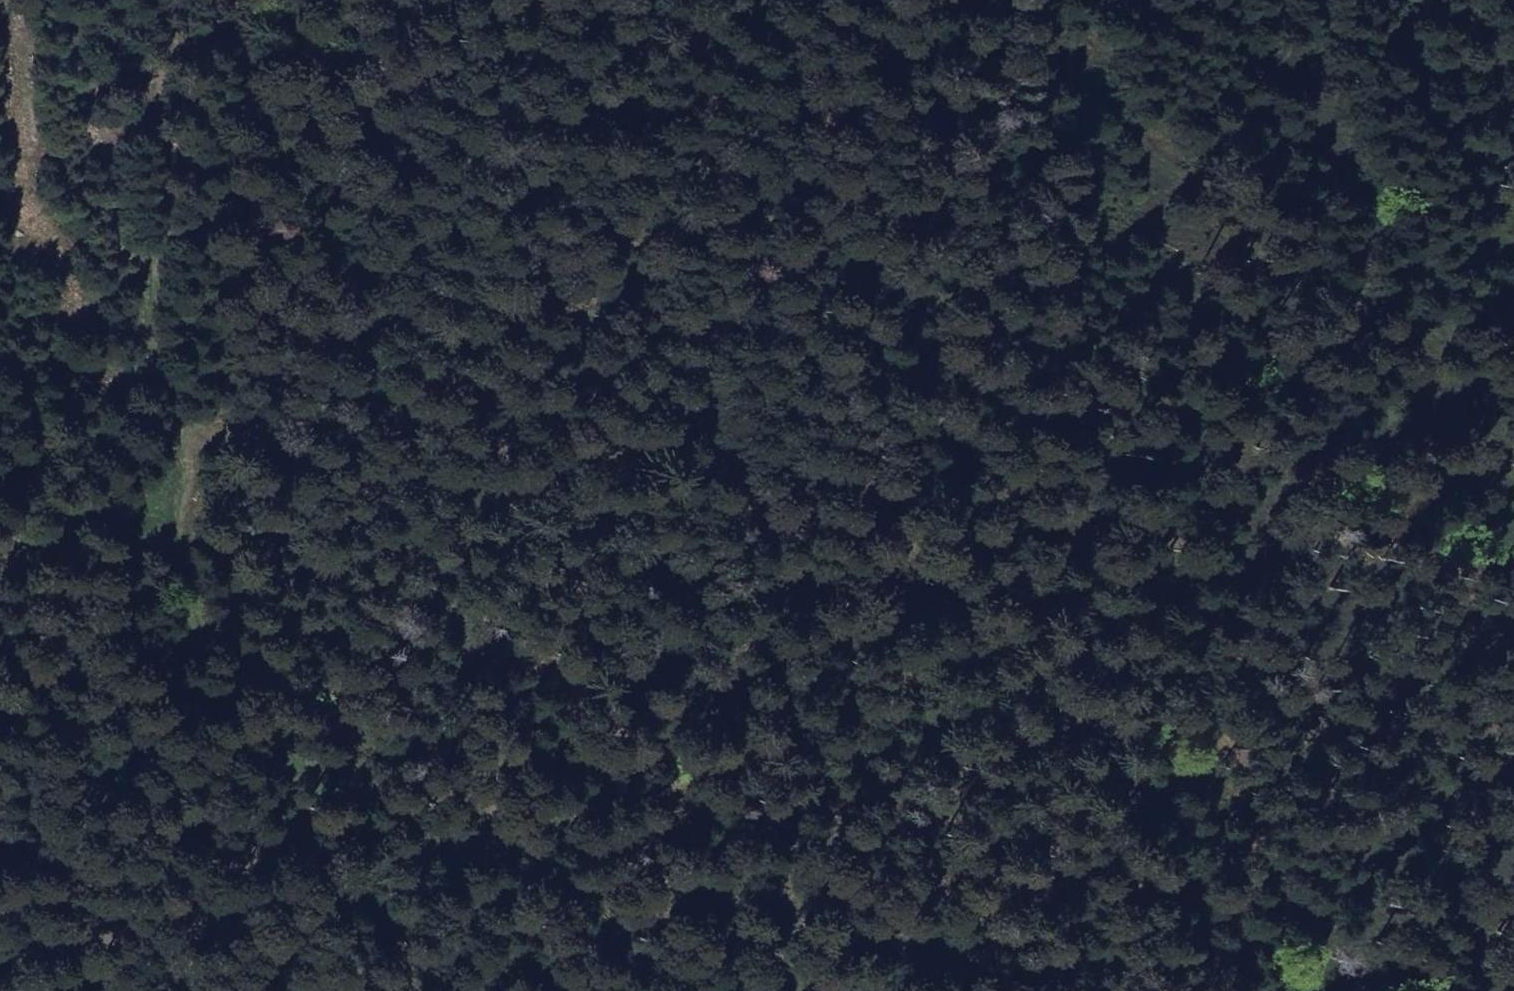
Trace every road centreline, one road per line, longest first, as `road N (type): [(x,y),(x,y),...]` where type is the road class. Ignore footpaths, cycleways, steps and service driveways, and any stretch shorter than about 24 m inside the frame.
road 1 (track): [(1513,153),(1454,0)]

